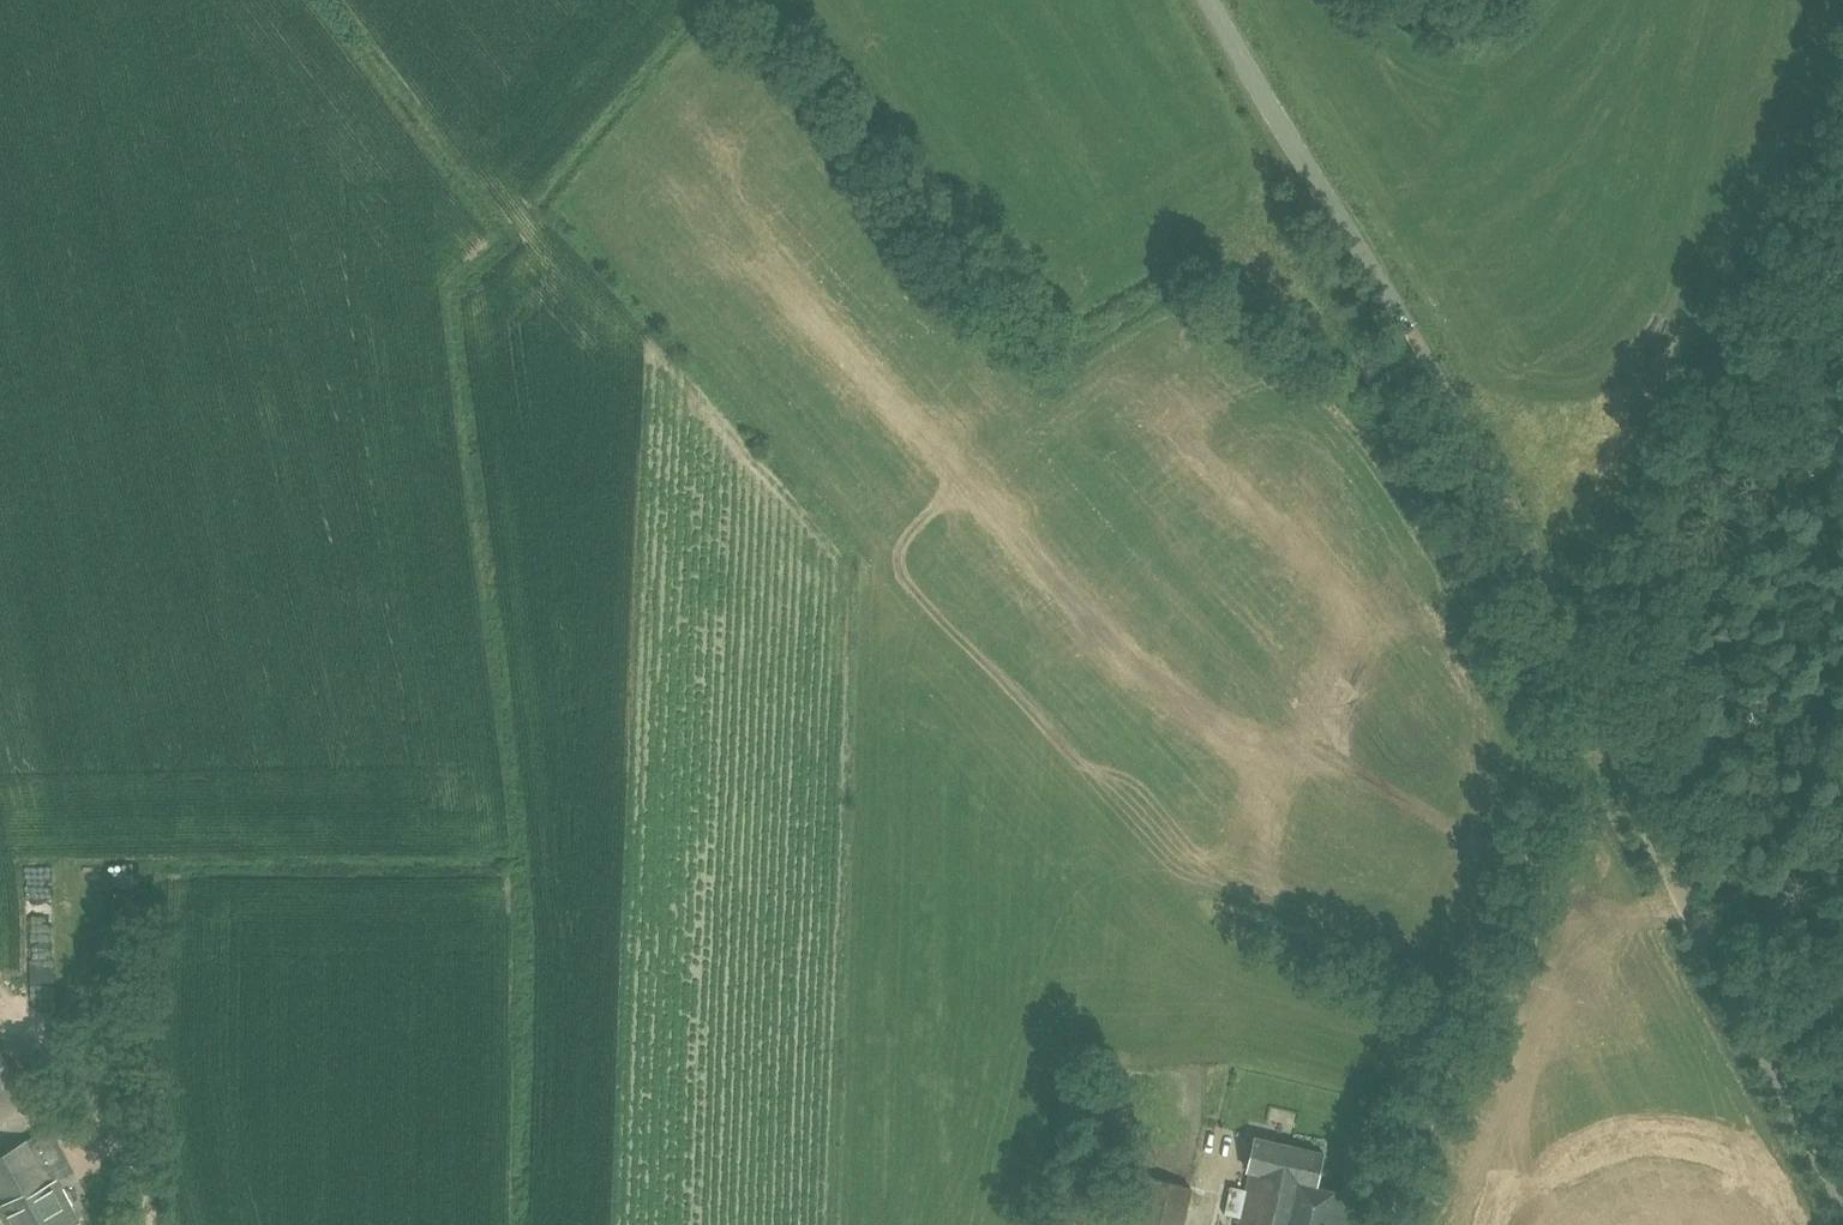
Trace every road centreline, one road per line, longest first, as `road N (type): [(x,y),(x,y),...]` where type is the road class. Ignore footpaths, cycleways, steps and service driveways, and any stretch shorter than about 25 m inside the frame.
road 1 (unclassified): [(1842,1203),(1669,873),(1506,508),(1212,0)]

